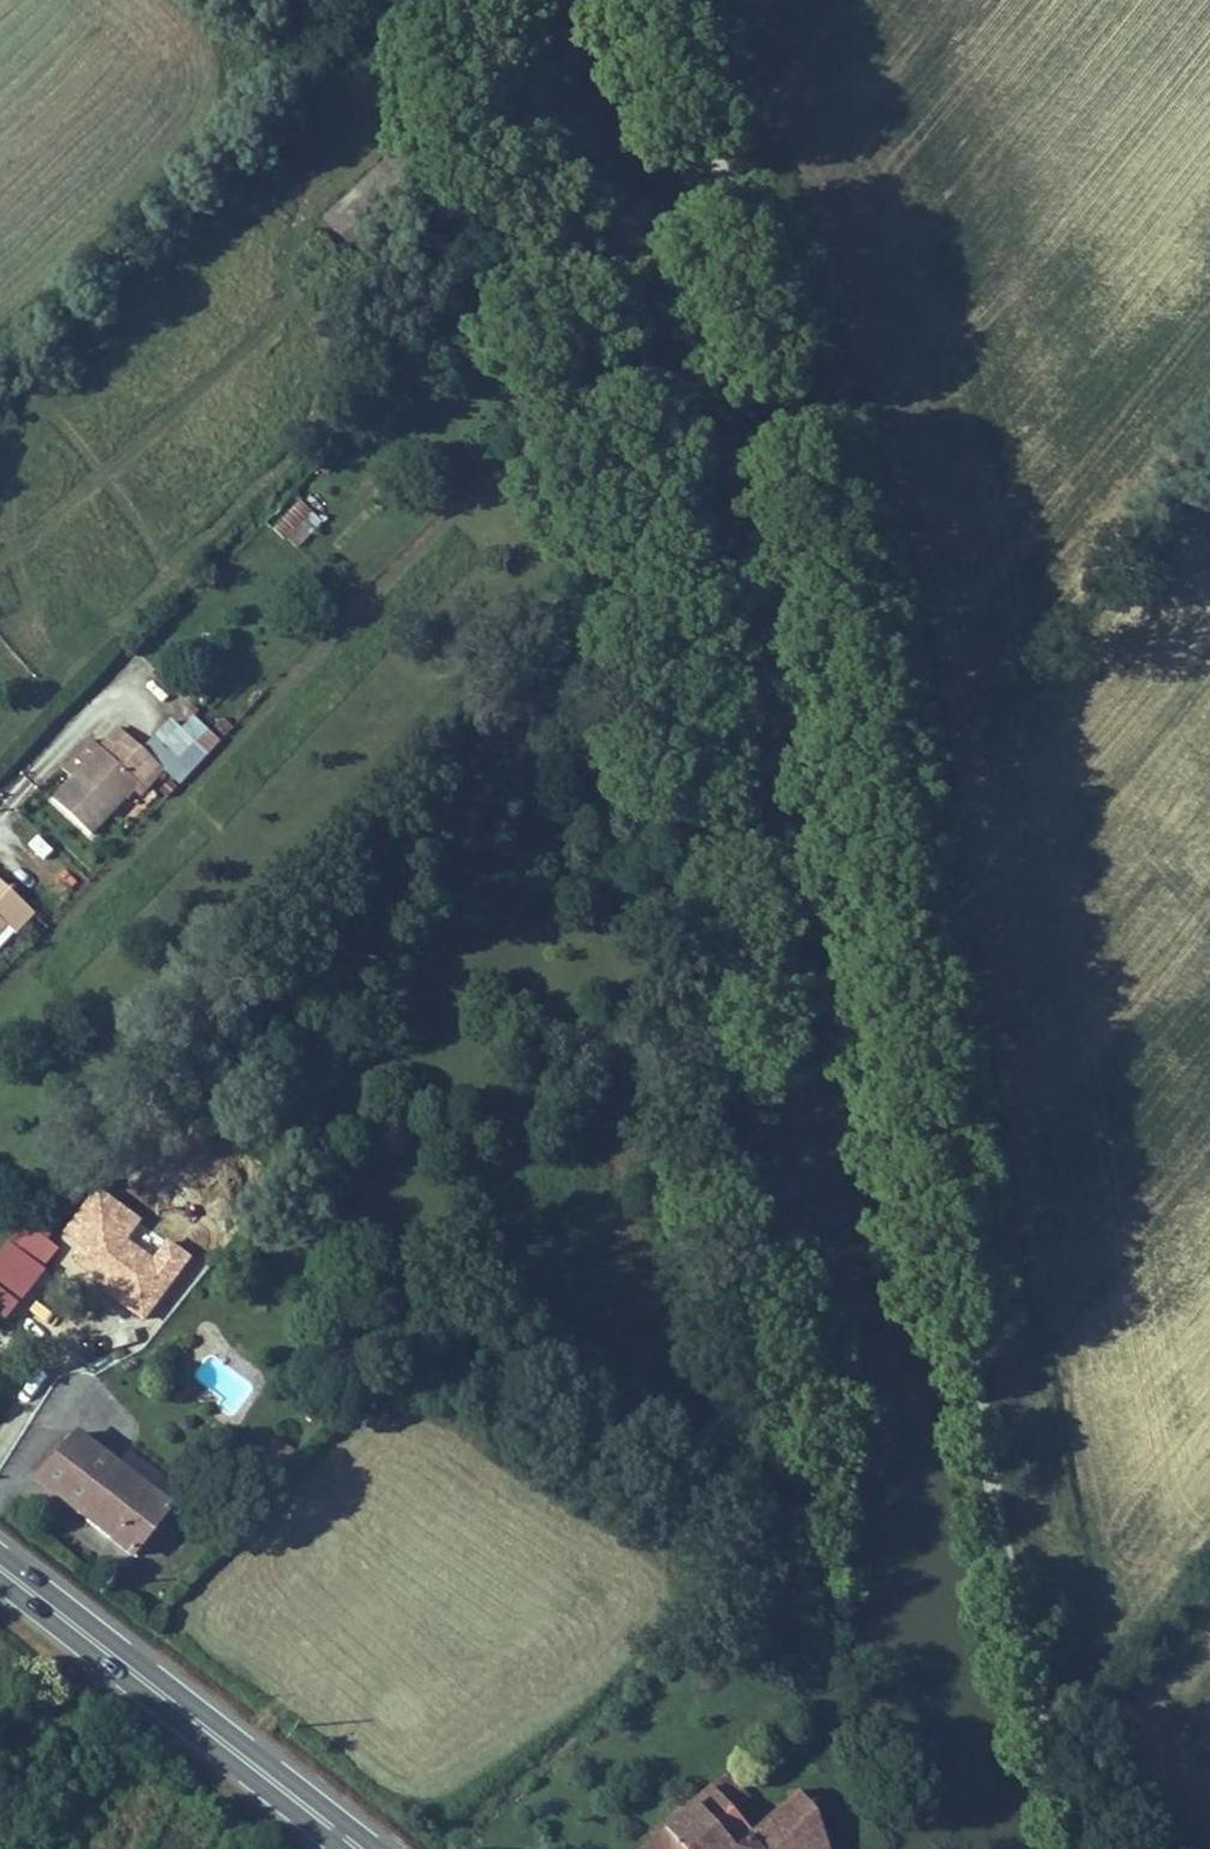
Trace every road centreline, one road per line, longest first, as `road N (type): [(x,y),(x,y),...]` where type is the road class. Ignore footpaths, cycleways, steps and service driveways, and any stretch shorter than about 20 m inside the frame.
road 1 (primary): [(0,1568),(363,1848)]

